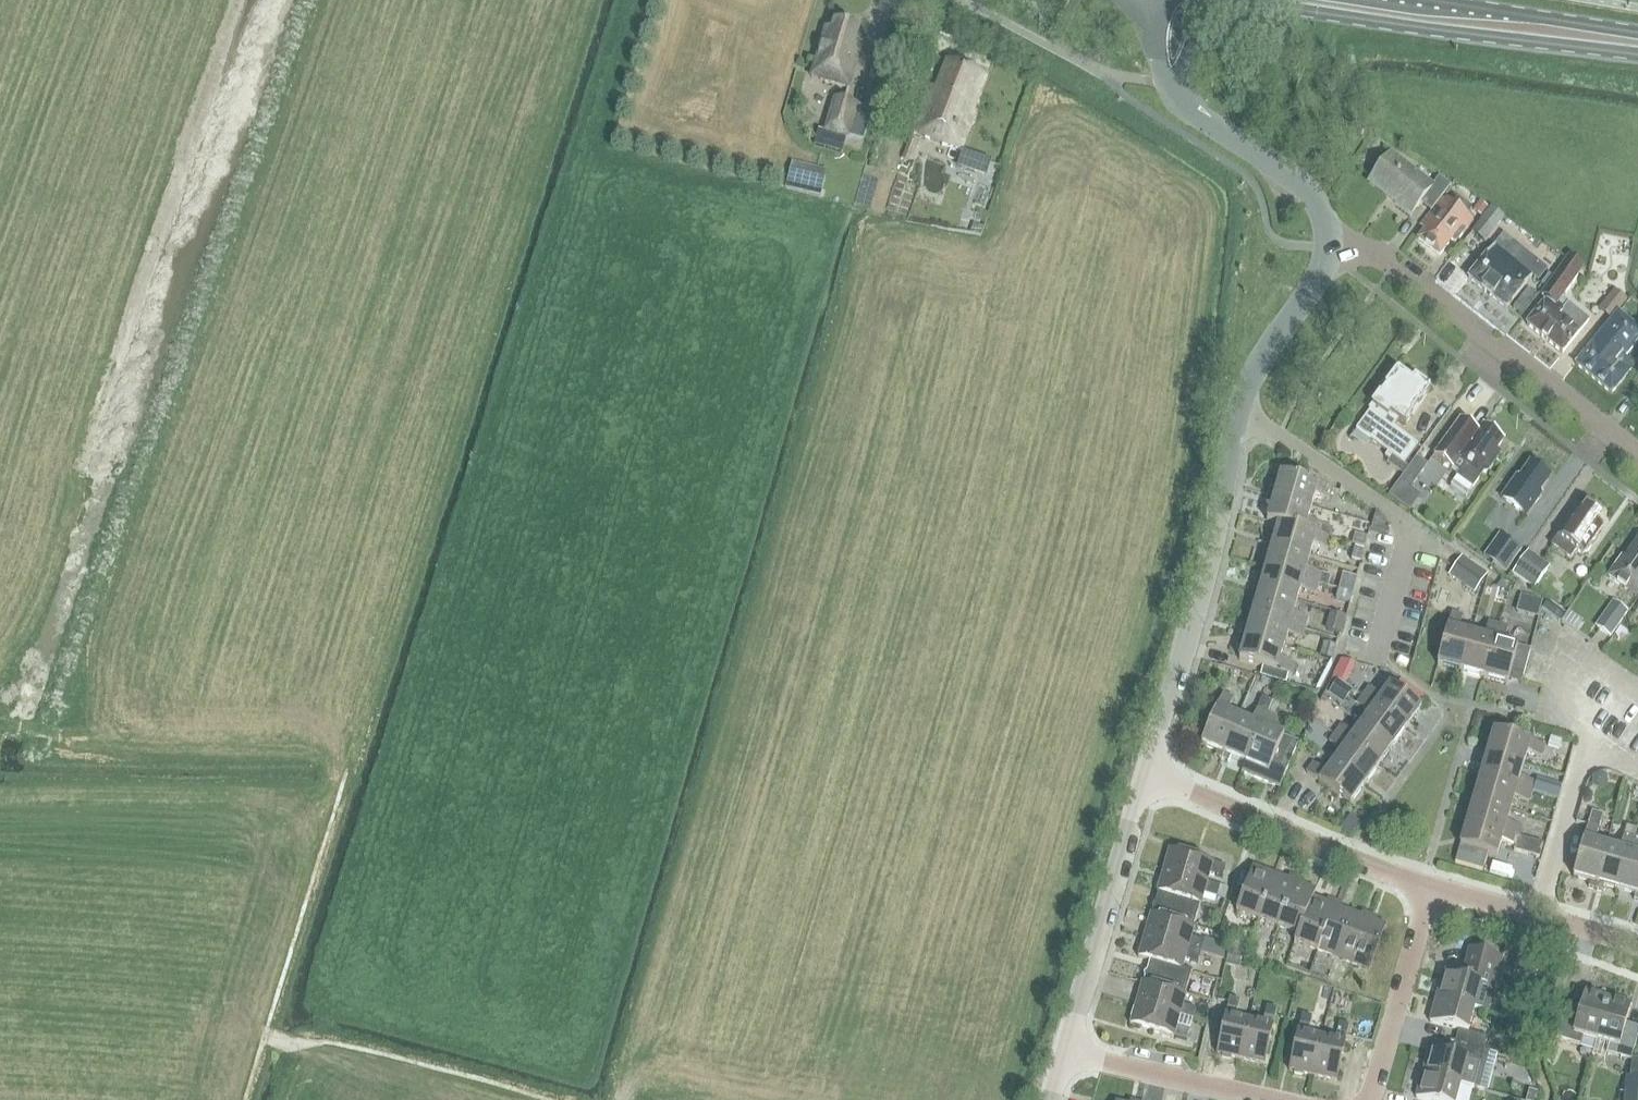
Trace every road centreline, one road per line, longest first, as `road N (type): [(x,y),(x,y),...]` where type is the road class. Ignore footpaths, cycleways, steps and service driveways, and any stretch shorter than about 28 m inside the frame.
road 1 (primary): [(1249,0),(1637,55)]
road 2 (unclassified): [(1637,455),(1383,256),(1326,247)]
road 3 (residential): [(1144,771),(1203,579),(1235,408)]
road 4 (residential): [(1377,656),(1404,551),(1400,522),(1235,408)]
road 5 (residential): [(1429,885),(1144,771)]
road 6 (residential): [(1062,1053),(1144,771)]
road 7 (unclassified): [(949,0),(1111,78),(1170,83)]
road 8 (unclassified): [(1326,247),(1323,214),(1309,192),(1204,121),(1170,83)]
road 9 (residential): [(1367,1099),(1429,885)]
road 10 (residential): [(1265,1099),(1062,1053)]
road 11 (primary): [(1637,32),(1439,0)]
road 12 (residential): [(1235,408),(1265,348),(1315,281),(1326,247)]
road 13 (residential): [(1537,914),(1587,738)]

